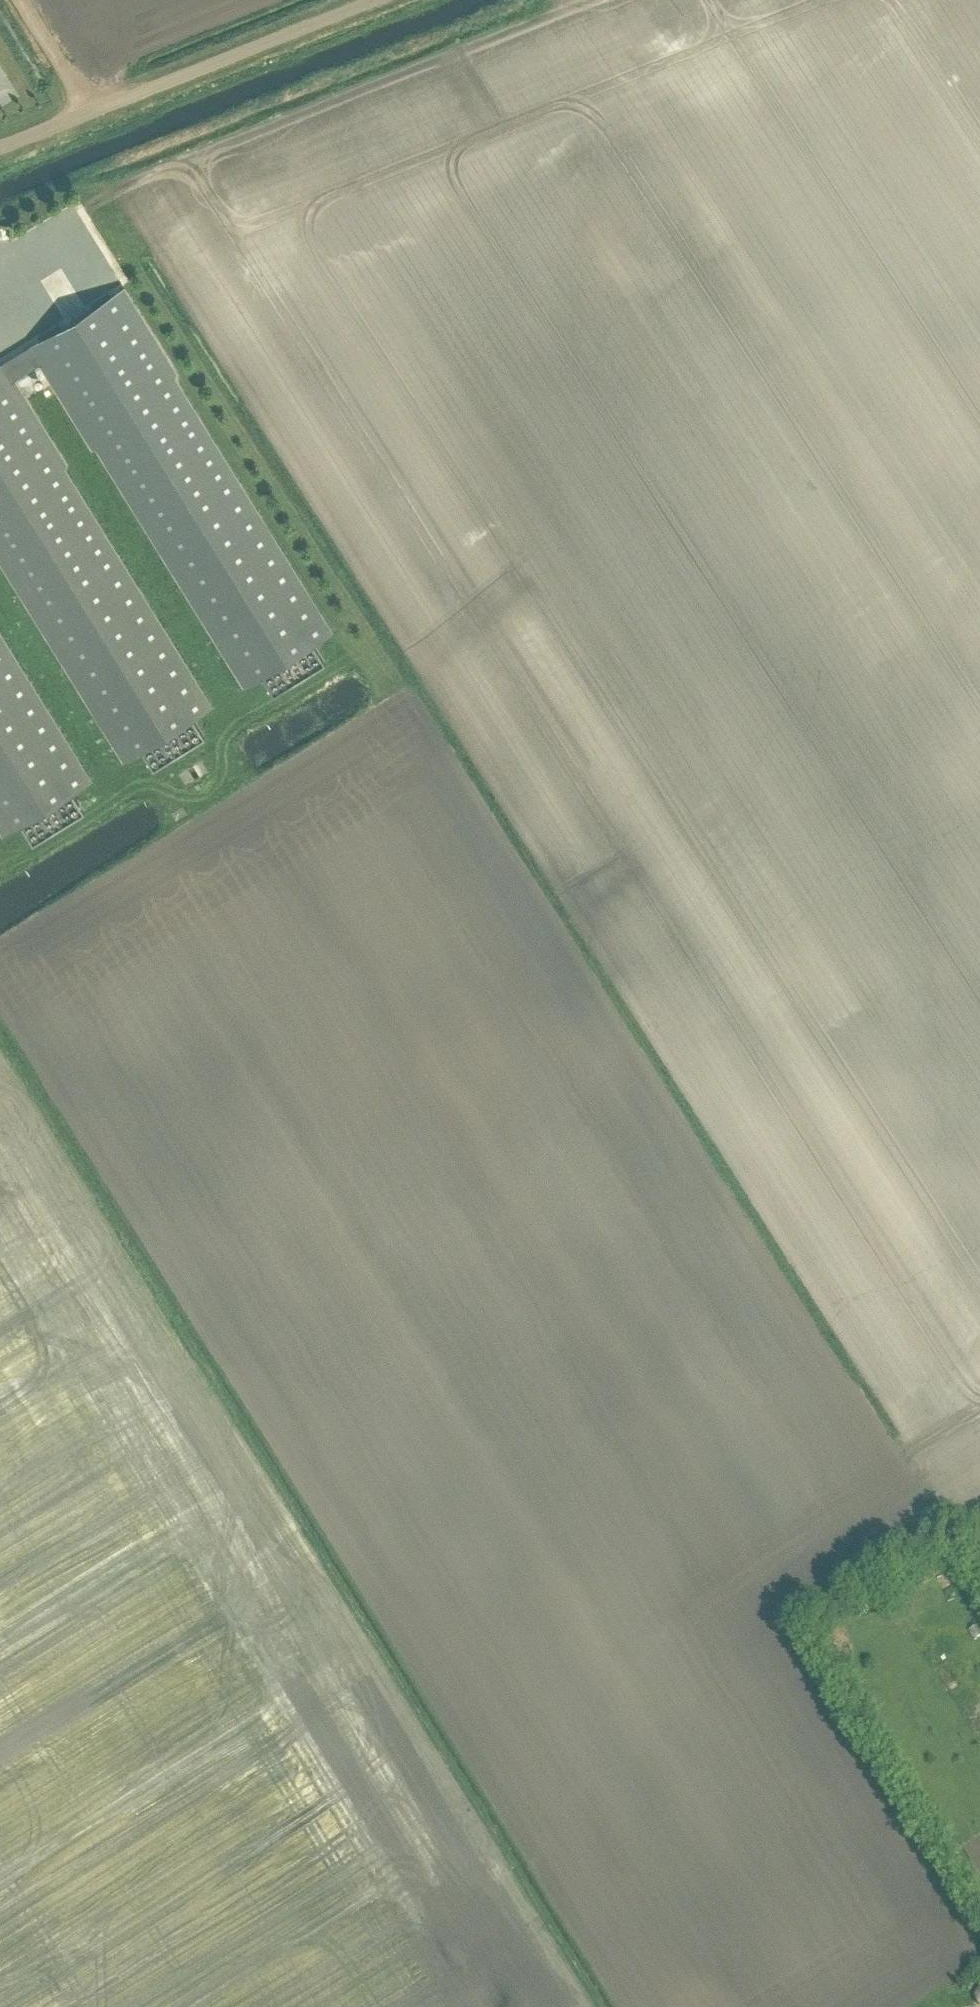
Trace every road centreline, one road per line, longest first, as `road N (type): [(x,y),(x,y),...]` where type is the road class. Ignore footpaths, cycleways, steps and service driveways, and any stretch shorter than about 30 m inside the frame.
road 1 (unclassified): [(0,145),(368,0)]

